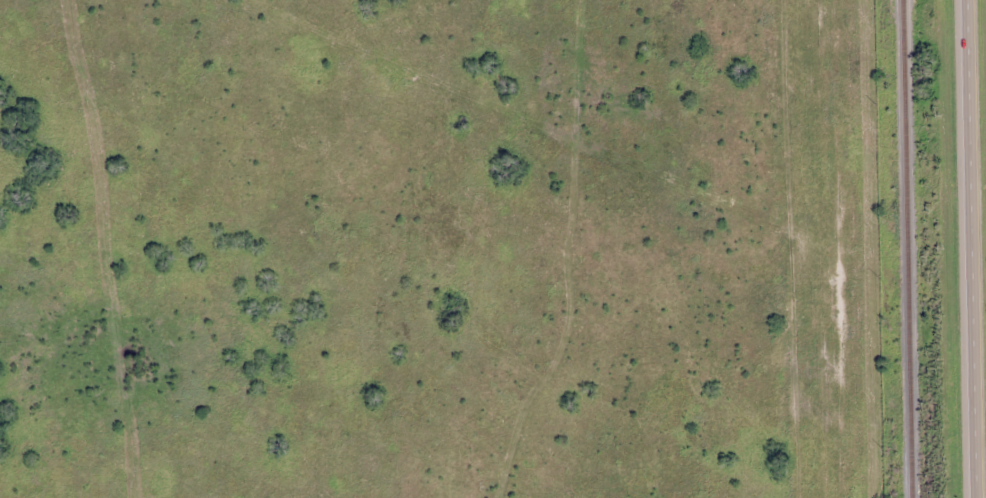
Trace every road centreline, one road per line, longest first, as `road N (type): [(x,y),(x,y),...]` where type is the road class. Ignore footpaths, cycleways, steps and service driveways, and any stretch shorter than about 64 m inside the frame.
road 1 (trunk): [(975,0),(981,497)]

